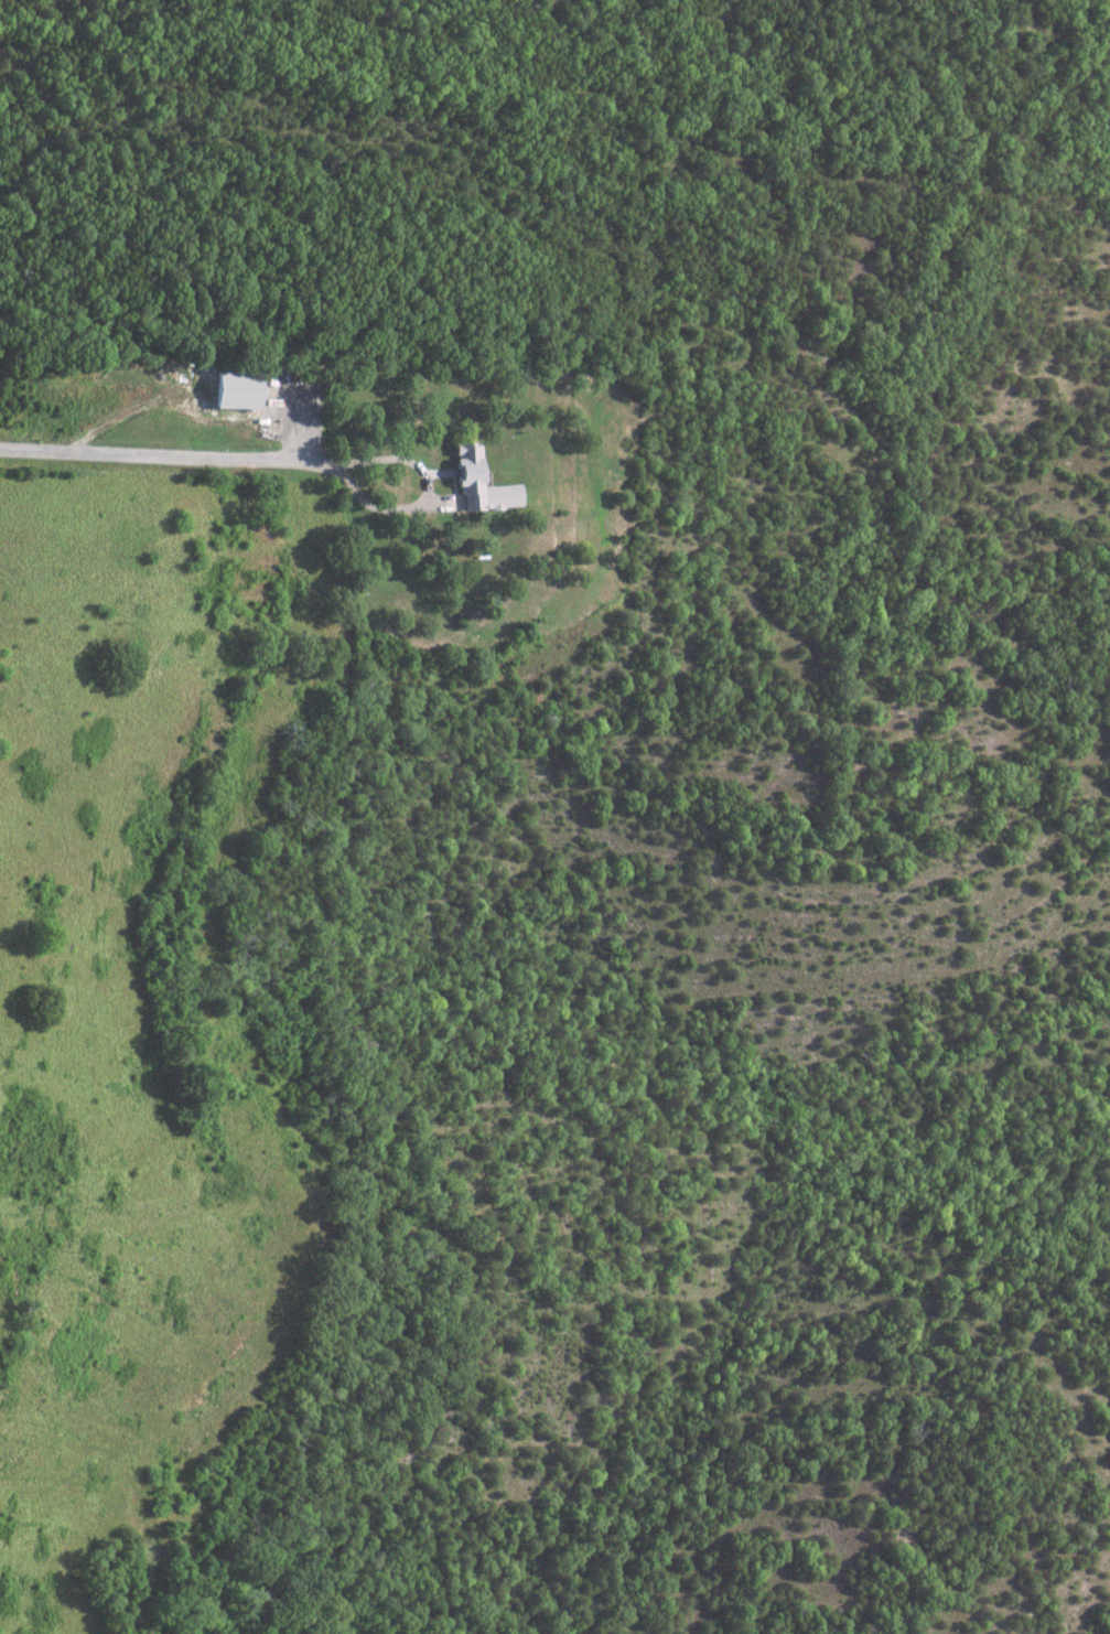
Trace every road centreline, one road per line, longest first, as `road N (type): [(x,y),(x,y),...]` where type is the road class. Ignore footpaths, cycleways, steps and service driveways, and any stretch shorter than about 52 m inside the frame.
road 1 (residential): [(0,455),(334,471)]

